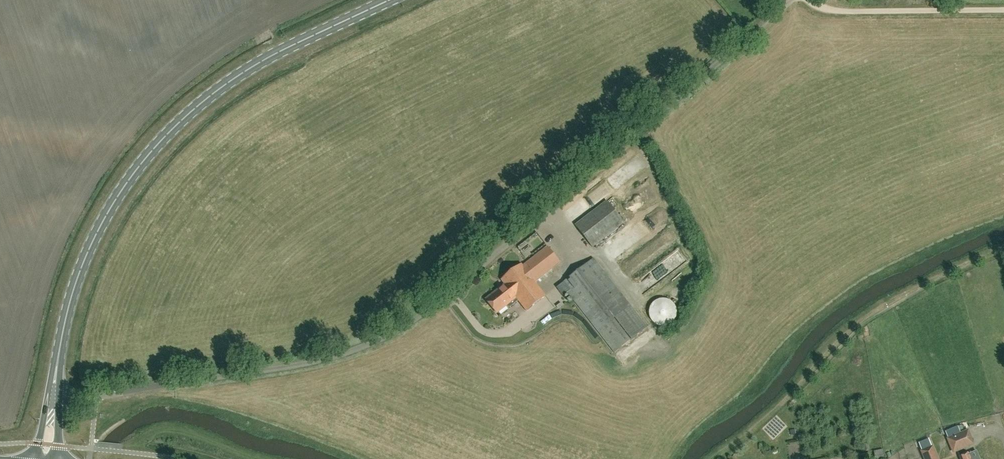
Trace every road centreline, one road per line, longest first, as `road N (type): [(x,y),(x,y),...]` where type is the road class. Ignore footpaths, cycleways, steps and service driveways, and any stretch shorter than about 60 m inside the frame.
road 1 (unclassified): [(55,398),(294,367),(365,347),(791,0)]
road 2 (secondary): [(55,398),(84,263),(147,159),(265,60),(388,0)]

